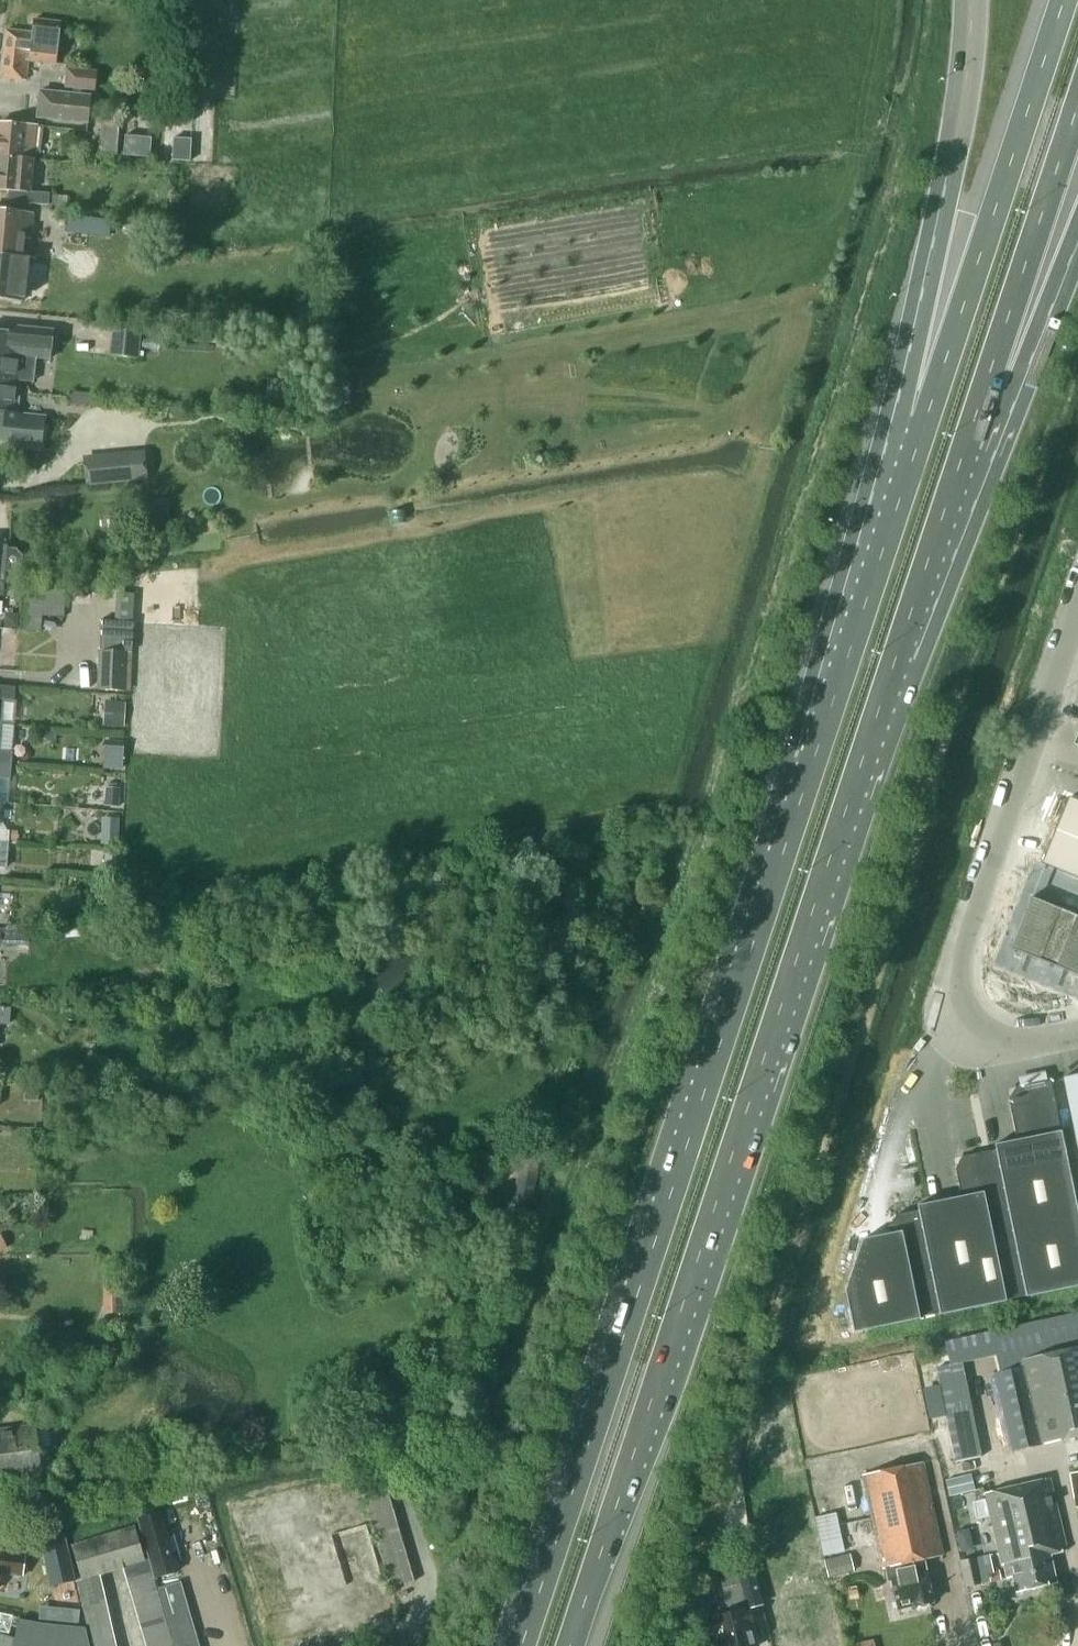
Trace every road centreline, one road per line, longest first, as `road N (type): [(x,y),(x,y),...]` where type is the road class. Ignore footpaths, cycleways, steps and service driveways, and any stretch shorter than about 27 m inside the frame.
road 1 (trunk): [(922,438),(521,1645)]
road 2 (trunk): [(570,1645),(773,1057),(964,453)]
road 3 (unclassified): [(1077,590),(964,931),(960,977),(971,1018),(1007,1048),(1077,1037)]
road 4 (trunk): [(1063,0),(922,438)]
road 5 (trunk): [(974,0),(942,207),(922,438)]
road 6 (trunk): [(964,453),(1077,104)]
road 7 (trunk): [(964,453),(1077,215)]
road 8 (track): [(393,1464),(426,1570),(412,1645)]
road 9 (track): [(191,1511),(235,1645)]

